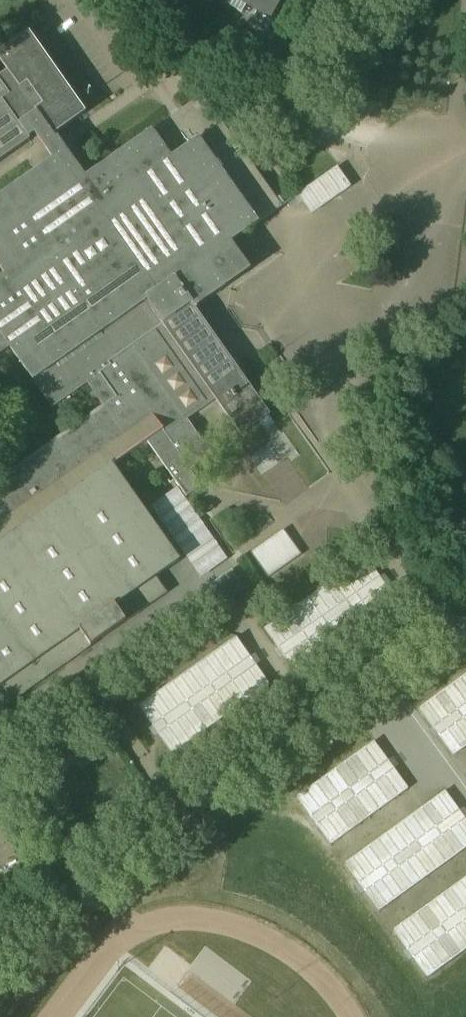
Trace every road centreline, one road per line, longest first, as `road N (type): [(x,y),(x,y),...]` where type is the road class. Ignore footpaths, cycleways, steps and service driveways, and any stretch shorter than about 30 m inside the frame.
road 1 (residential): [(465,615),(0,955)]

